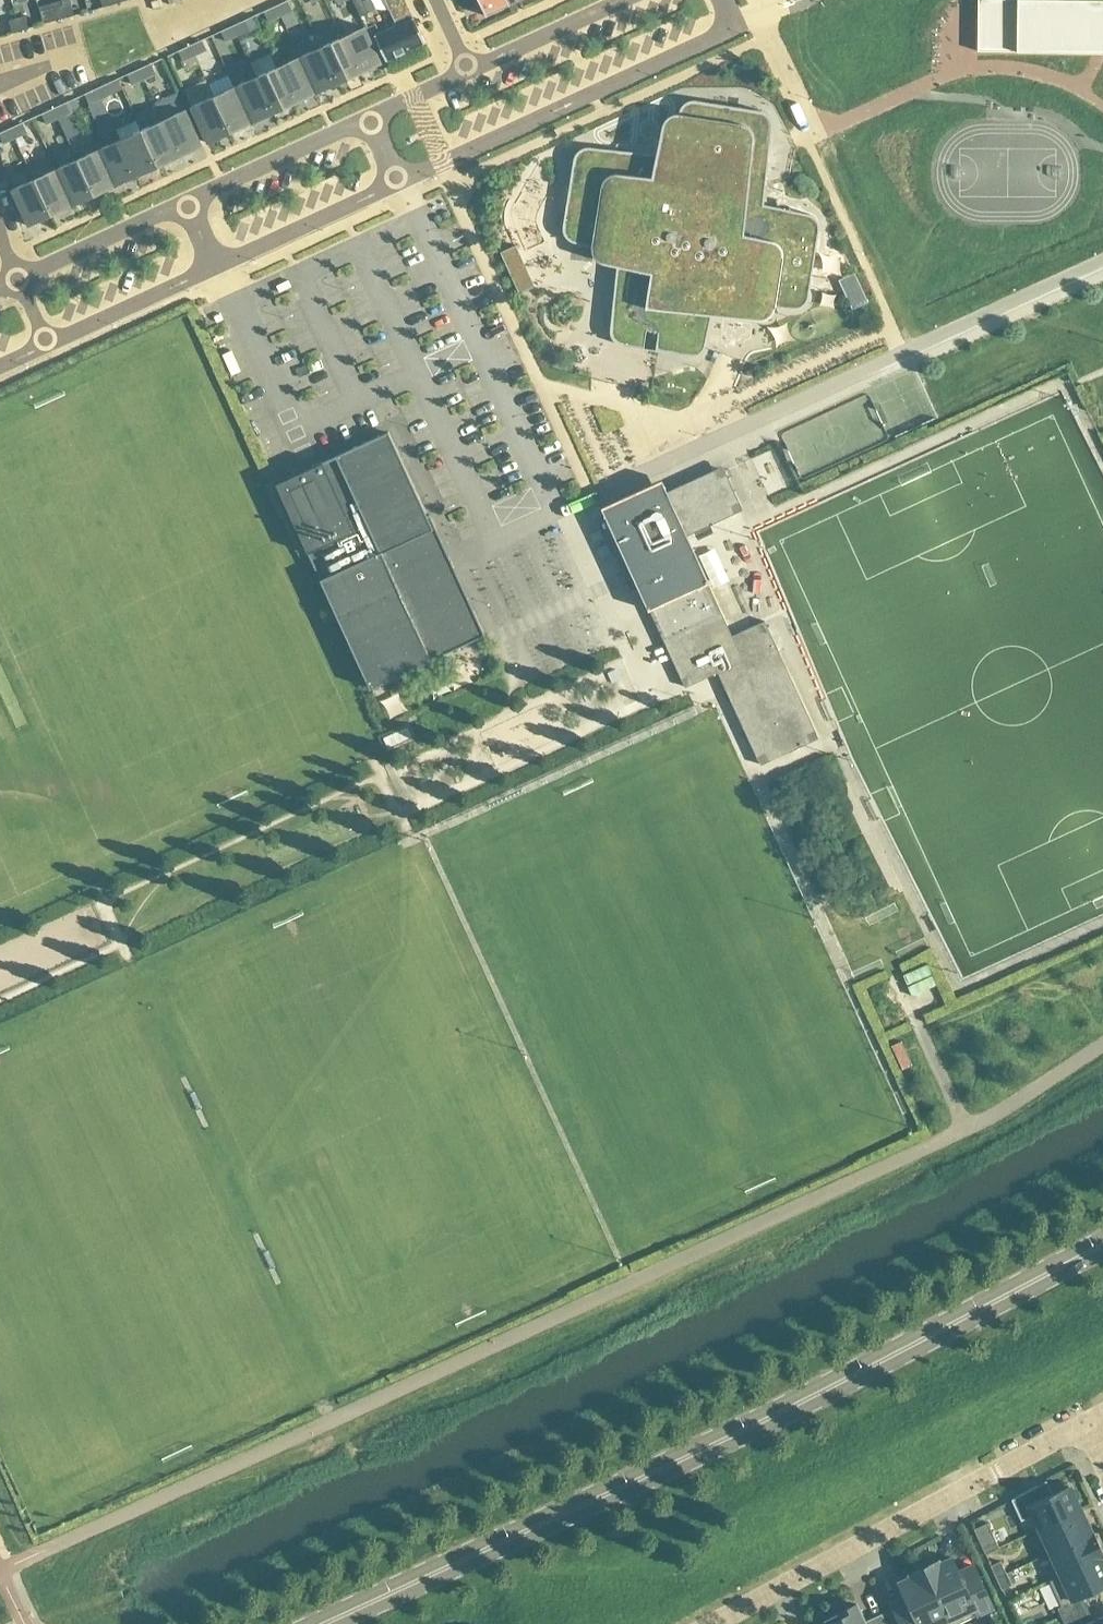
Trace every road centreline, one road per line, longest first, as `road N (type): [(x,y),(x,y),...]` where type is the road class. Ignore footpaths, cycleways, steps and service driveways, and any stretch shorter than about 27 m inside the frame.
road 1 (secondary): [(323,1623),(819,1397),(1102,1246)]
road 2 (residential): [(1089,1423),(709,1623)]
road 3 (residential): [(397,182),(734,28),(721,0)]
road 4 (residential): [(216,267),(397,182)]
road 5 (residential): [(366,117),(186,201)]
road 6 (residential): [(186,201),(16,279)]
road 7 (residential): [(47,344),(216,267)]
road 8 (residential): [(620,0),(466,71)]

